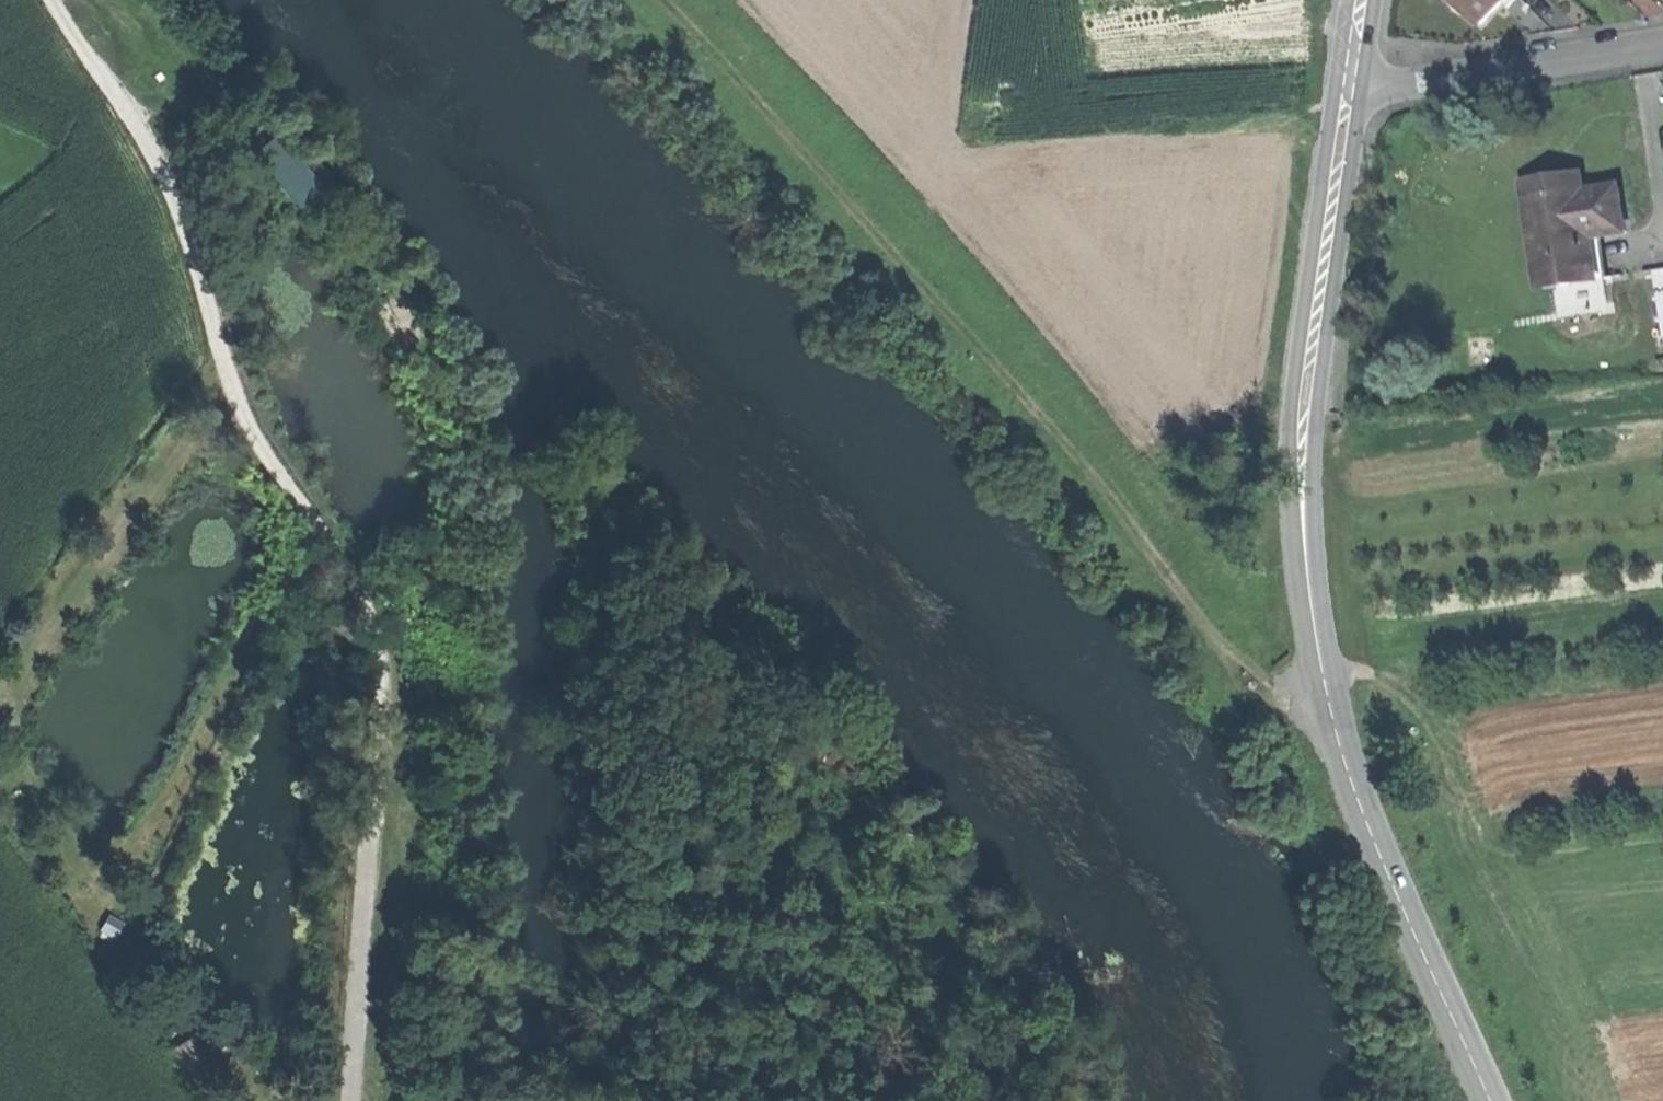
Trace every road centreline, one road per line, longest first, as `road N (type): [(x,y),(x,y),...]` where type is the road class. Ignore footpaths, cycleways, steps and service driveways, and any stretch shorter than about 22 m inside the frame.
road 1 (track): [(55,0),(177,212),(220,362),(294,501),(385,635),(349,1100)]
road 2 (secondary): [(1490,1100),(1381,865),(1328,708),(1310,610),(1304,403),(1352,81)]
road 3 (residential): [(1352,81),(1424,83),(1662,44)]

